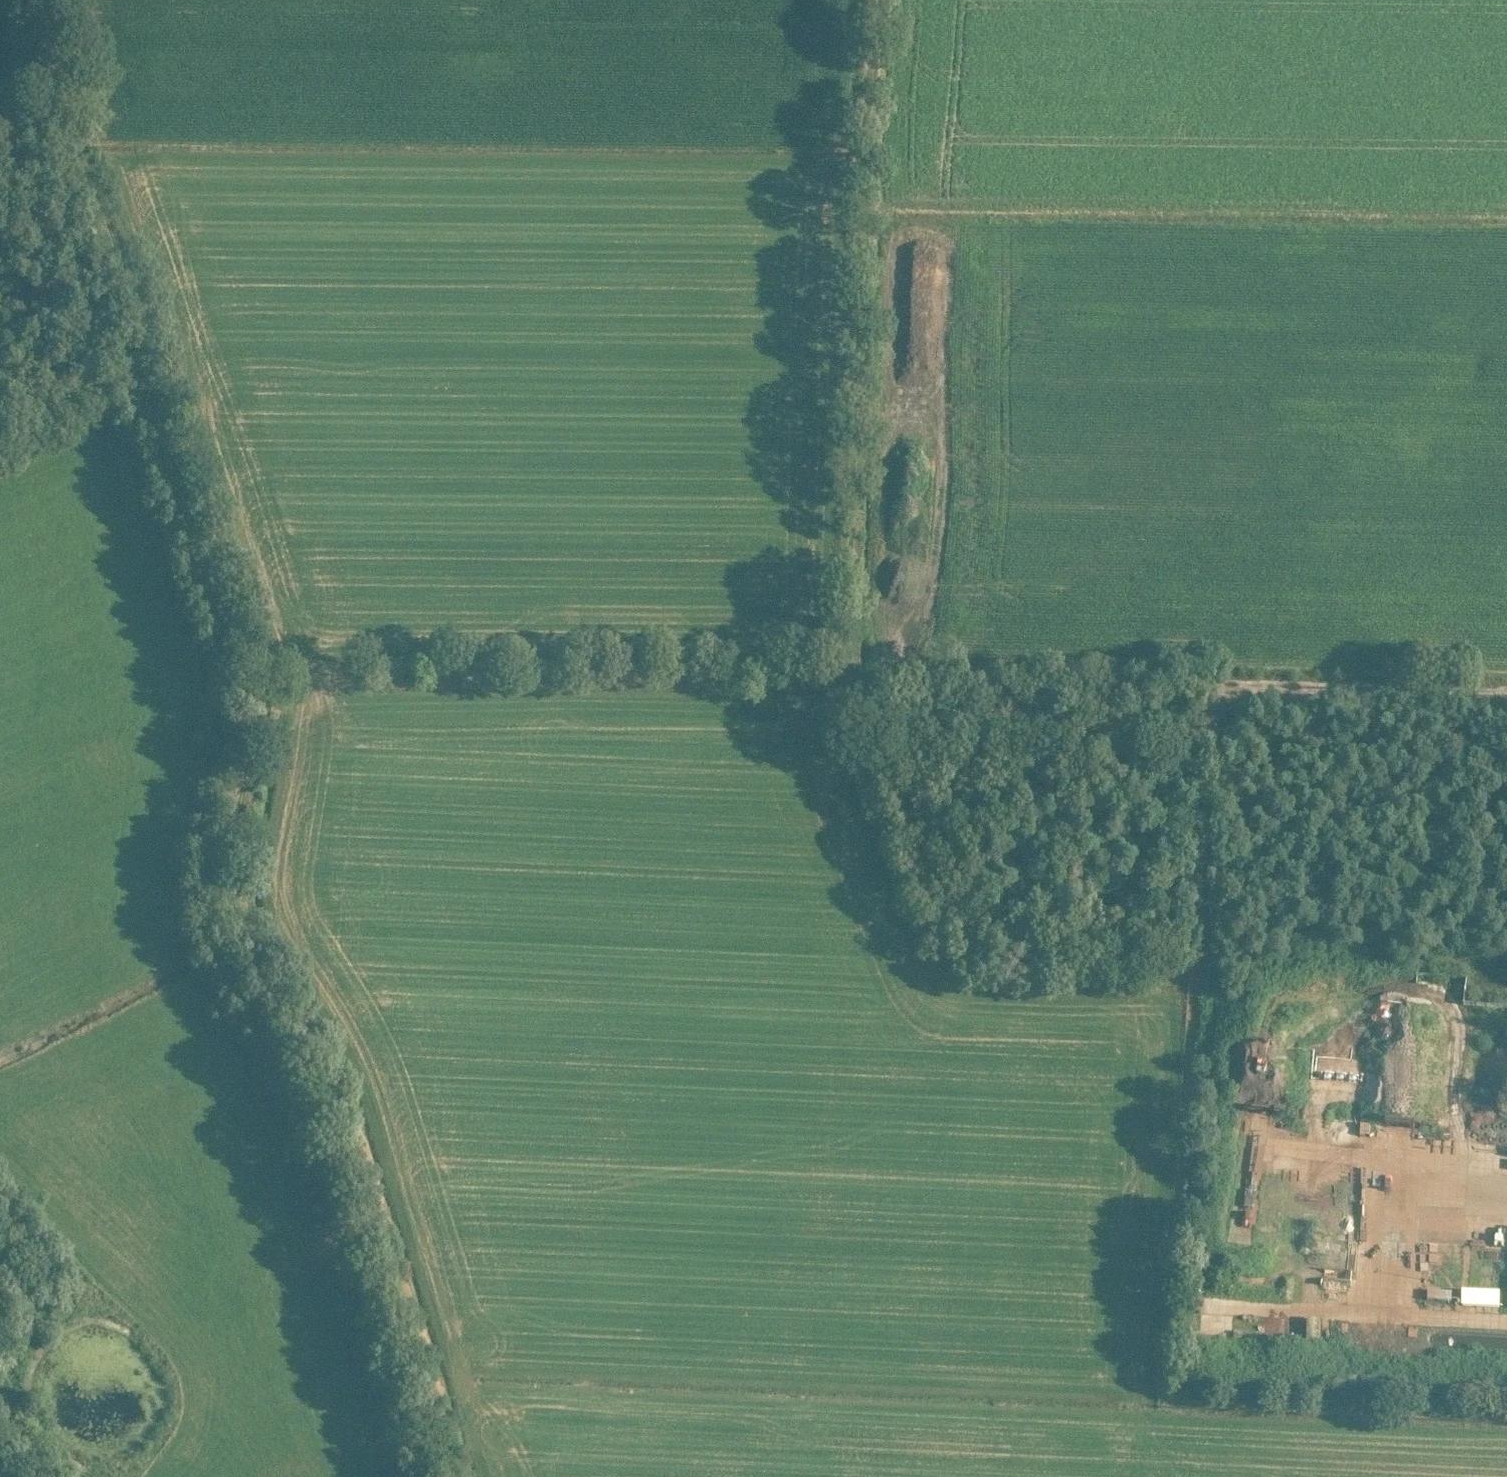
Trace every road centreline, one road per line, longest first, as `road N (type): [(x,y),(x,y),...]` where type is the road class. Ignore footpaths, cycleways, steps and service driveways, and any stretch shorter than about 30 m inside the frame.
road 1 (track): [(24,0),(256,667),(224,914),(310,1074),(439,1476)]
road 2 (track): [(864,0),(844,669),(1506,688)]

